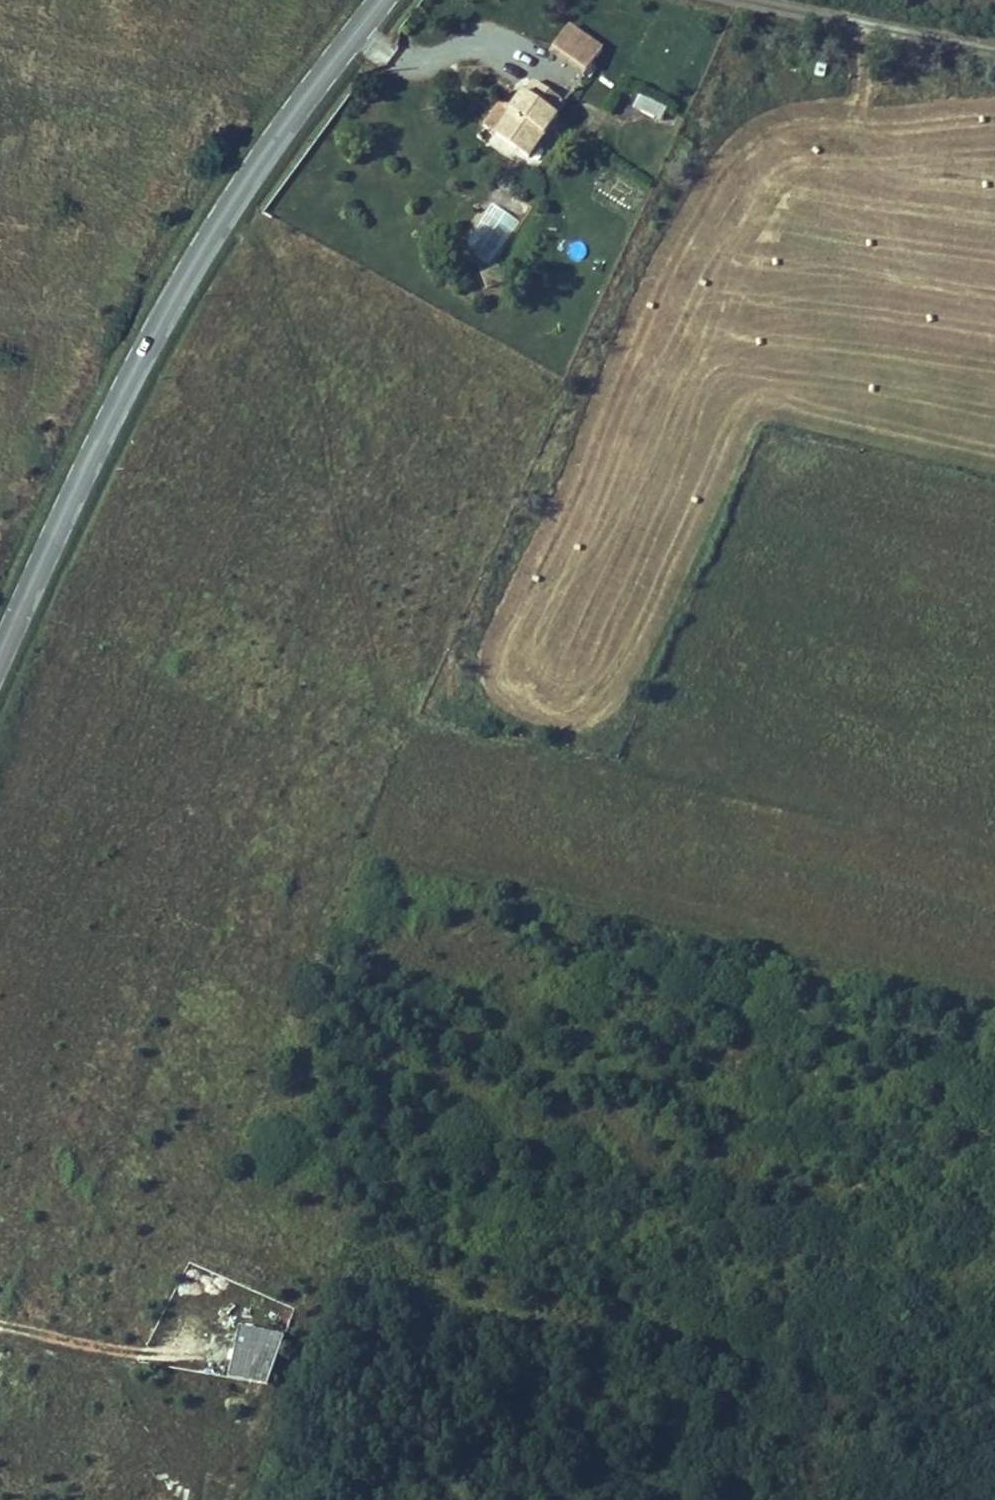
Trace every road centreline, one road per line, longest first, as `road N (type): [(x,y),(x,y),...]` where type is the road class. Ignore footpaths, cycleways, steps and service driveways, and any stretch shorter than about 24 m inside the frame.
road 1 (secondary): [(380,0),(188,270),(0,656)]

